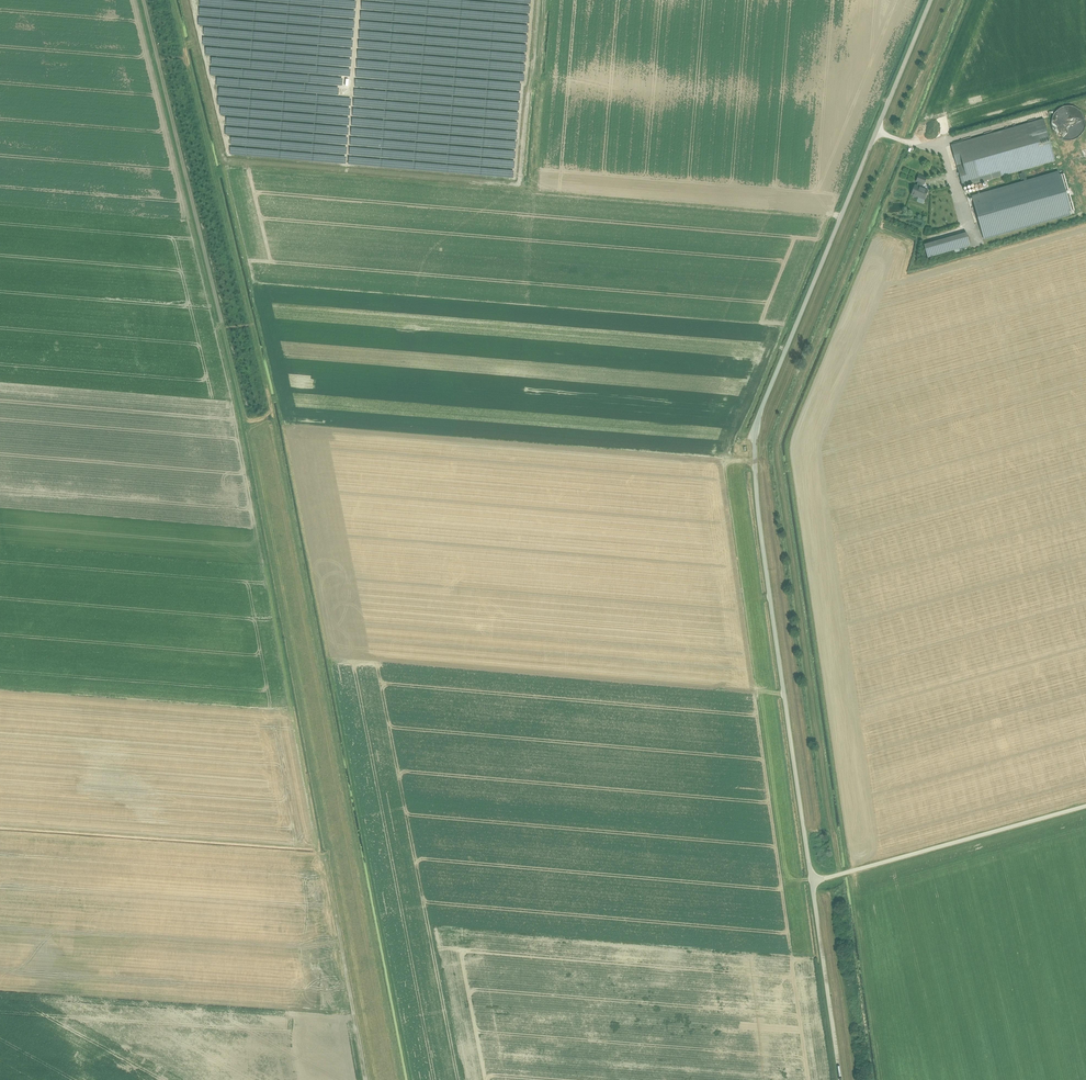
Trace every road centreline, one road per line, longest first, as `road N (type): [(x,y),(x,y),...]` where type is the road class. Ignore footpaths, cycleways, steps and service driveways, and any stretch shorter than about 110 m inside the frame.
road 1 (track): [(171,0),(272,417),(402,1079)]
road 2 (track): [(366,1079),(237,394),(141,0)]
road 3 (unclassified): [(812,881),(755,442),(762,406),(931,0)]
road 4 (unclassified): [(1085,806),(812,881)]
road 5 (unclassified): [(840,1079),(812,881)]

